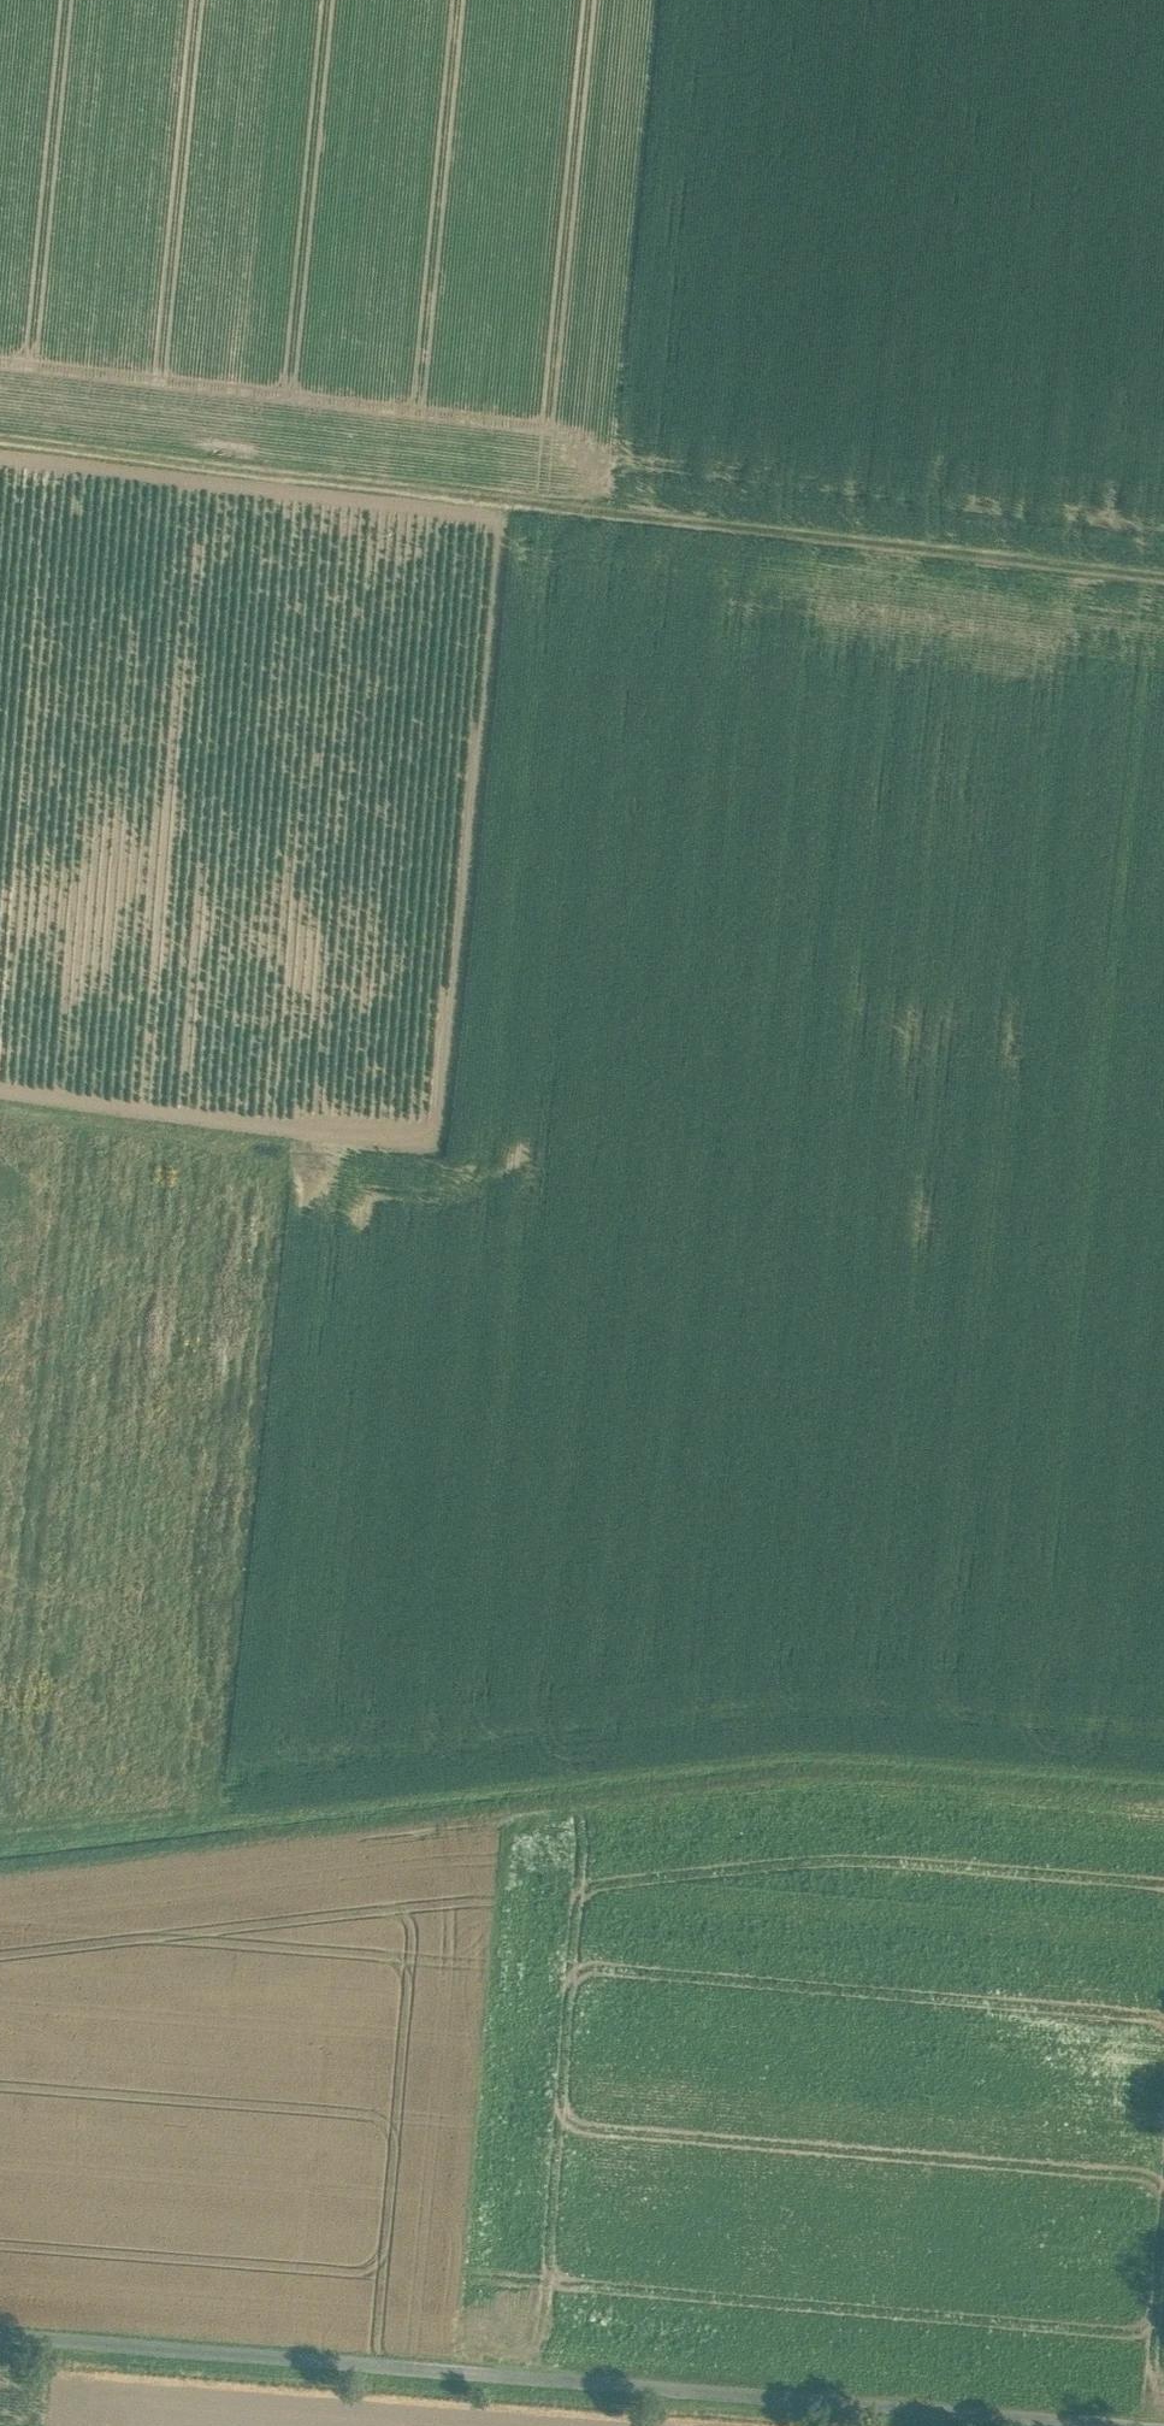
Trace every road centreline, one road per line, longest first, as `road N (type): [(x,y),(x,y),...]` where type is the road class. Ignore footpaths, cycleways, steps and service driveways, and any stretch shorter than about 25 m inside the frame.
road 1 (track): [(1163,578),(0,442)]
road 2 (unclassified): [(0,2337),(1123,2425)]

